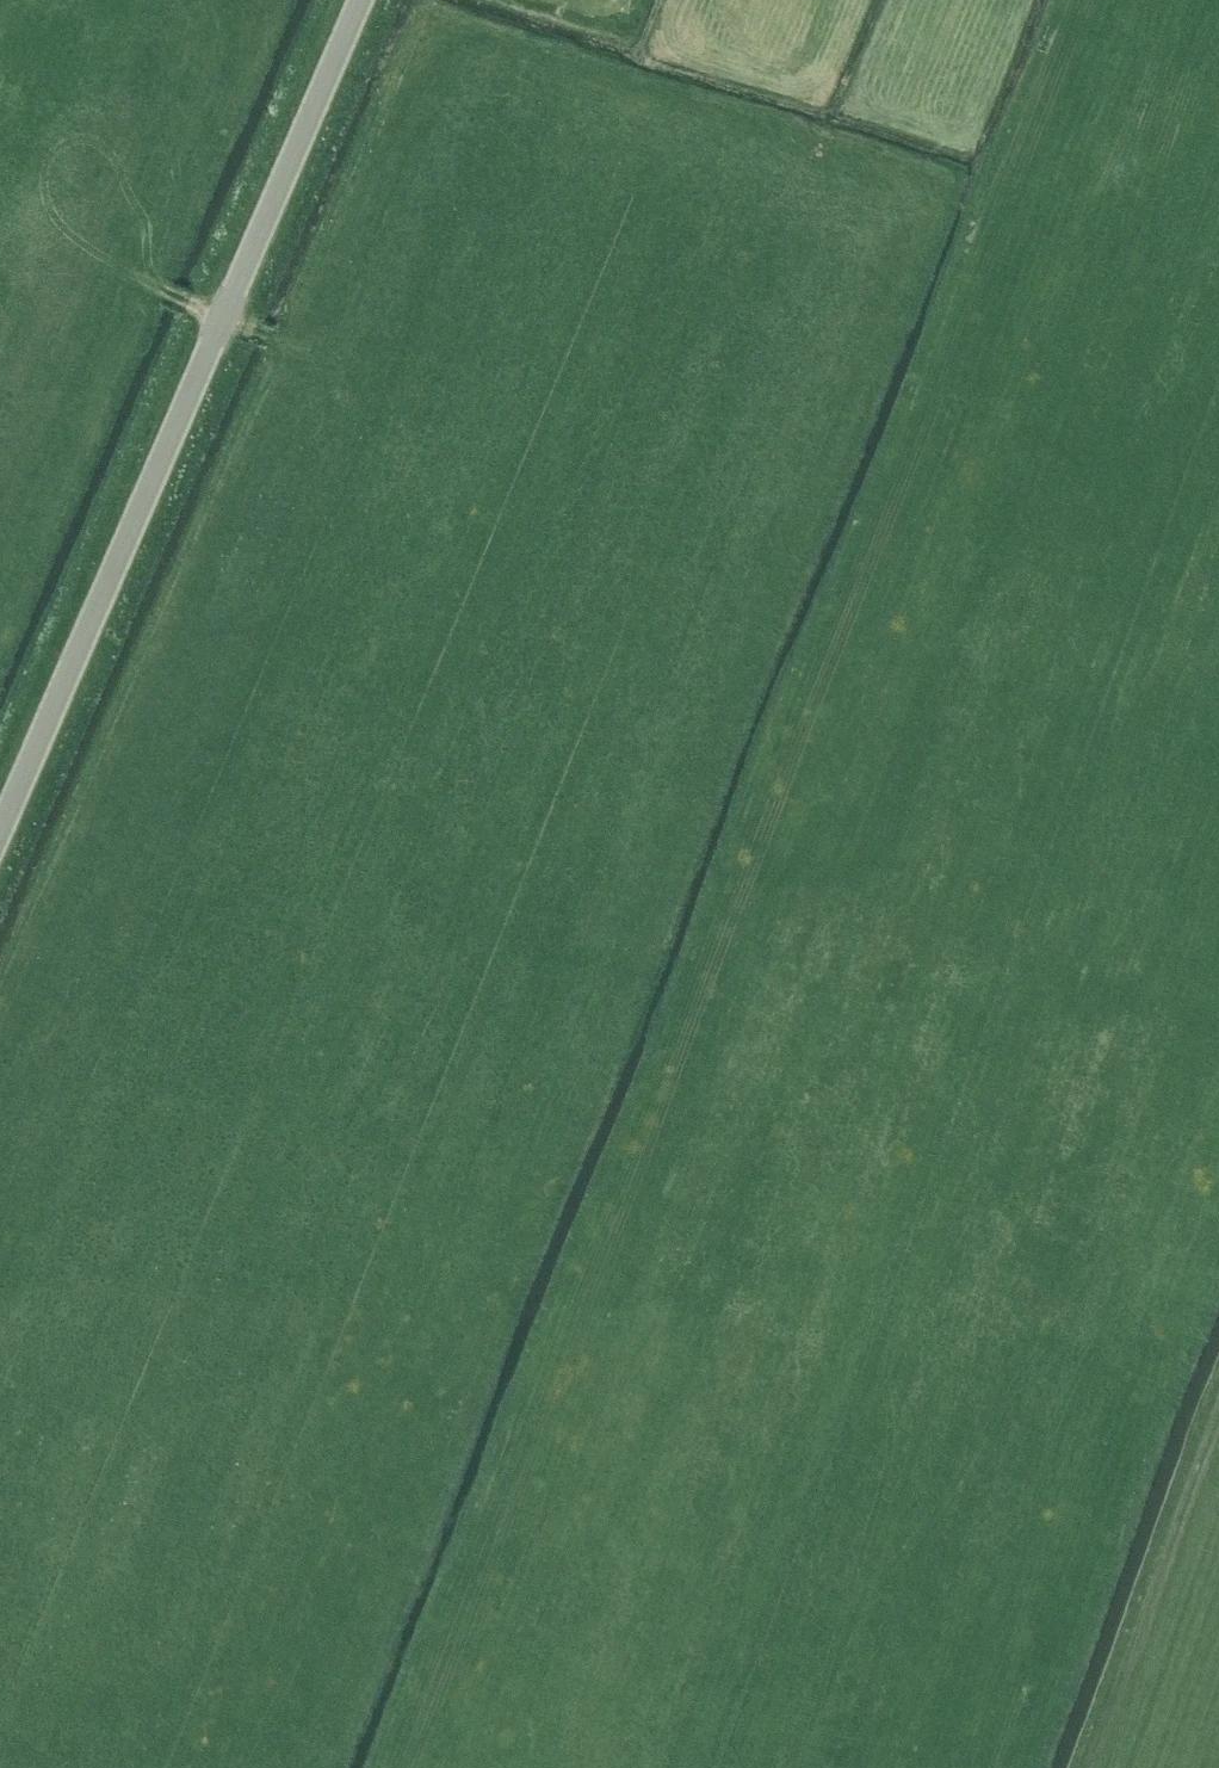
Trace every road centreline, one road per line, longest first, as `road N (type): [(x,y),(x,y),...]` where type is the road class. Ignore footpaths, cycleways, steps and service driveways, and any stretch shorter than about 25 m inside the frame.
road 1 (tertiary): [(0,836),(363,0)]

